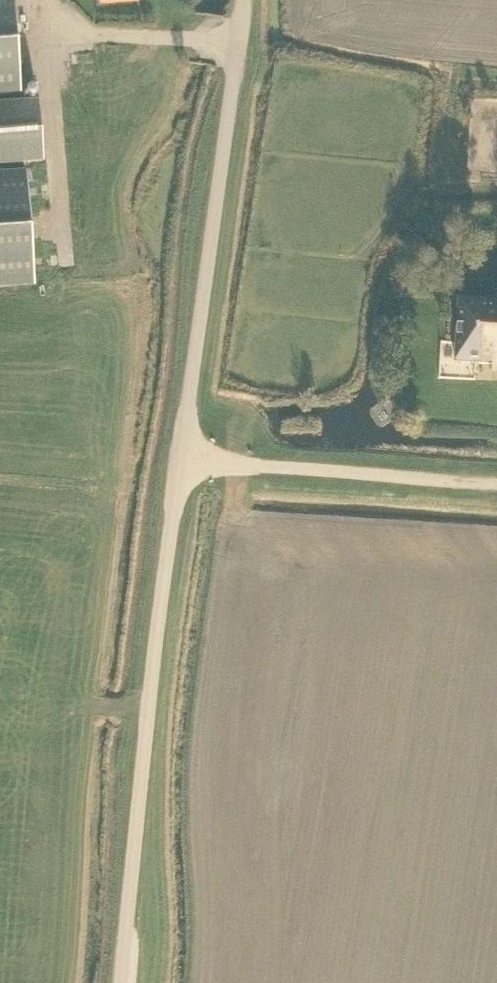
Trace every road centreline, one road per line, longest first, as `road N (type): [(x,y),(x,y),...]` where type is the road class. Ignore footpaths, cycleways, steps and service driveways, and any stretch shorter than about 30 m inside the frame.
road 1 (tertiary): [(122,982),(158,625),(242,0)]

